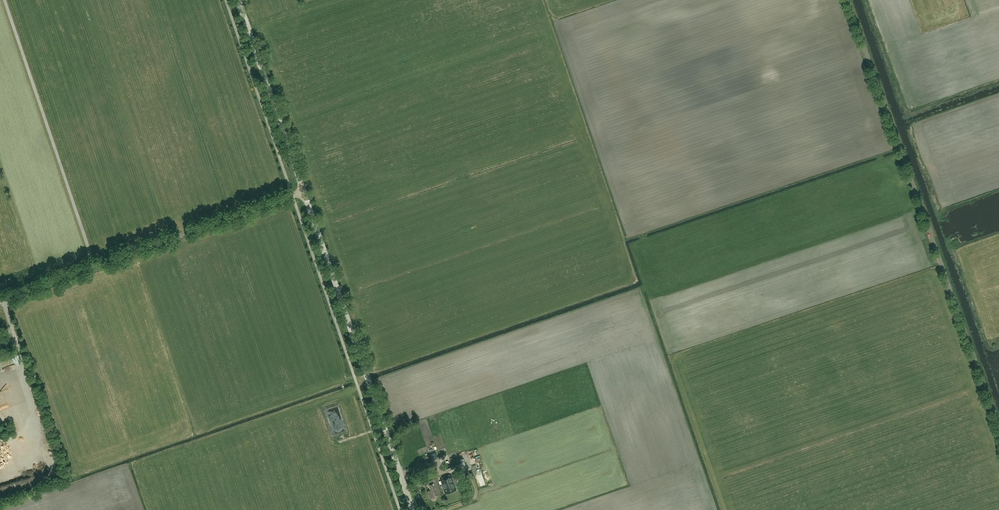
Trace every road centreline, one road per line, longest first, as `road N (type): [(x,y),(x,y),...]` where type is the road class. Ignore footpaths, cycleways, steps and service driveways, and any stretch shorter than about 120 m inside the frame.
road 1 (unclassified): [(998,428),(847,0)]
road 2 (tertiary): [(411,509),(303,192)]
road 3 (unclassified): [(0,299),(303,192)]
road 4 (tertiary): [(303,192),(237,0)]

